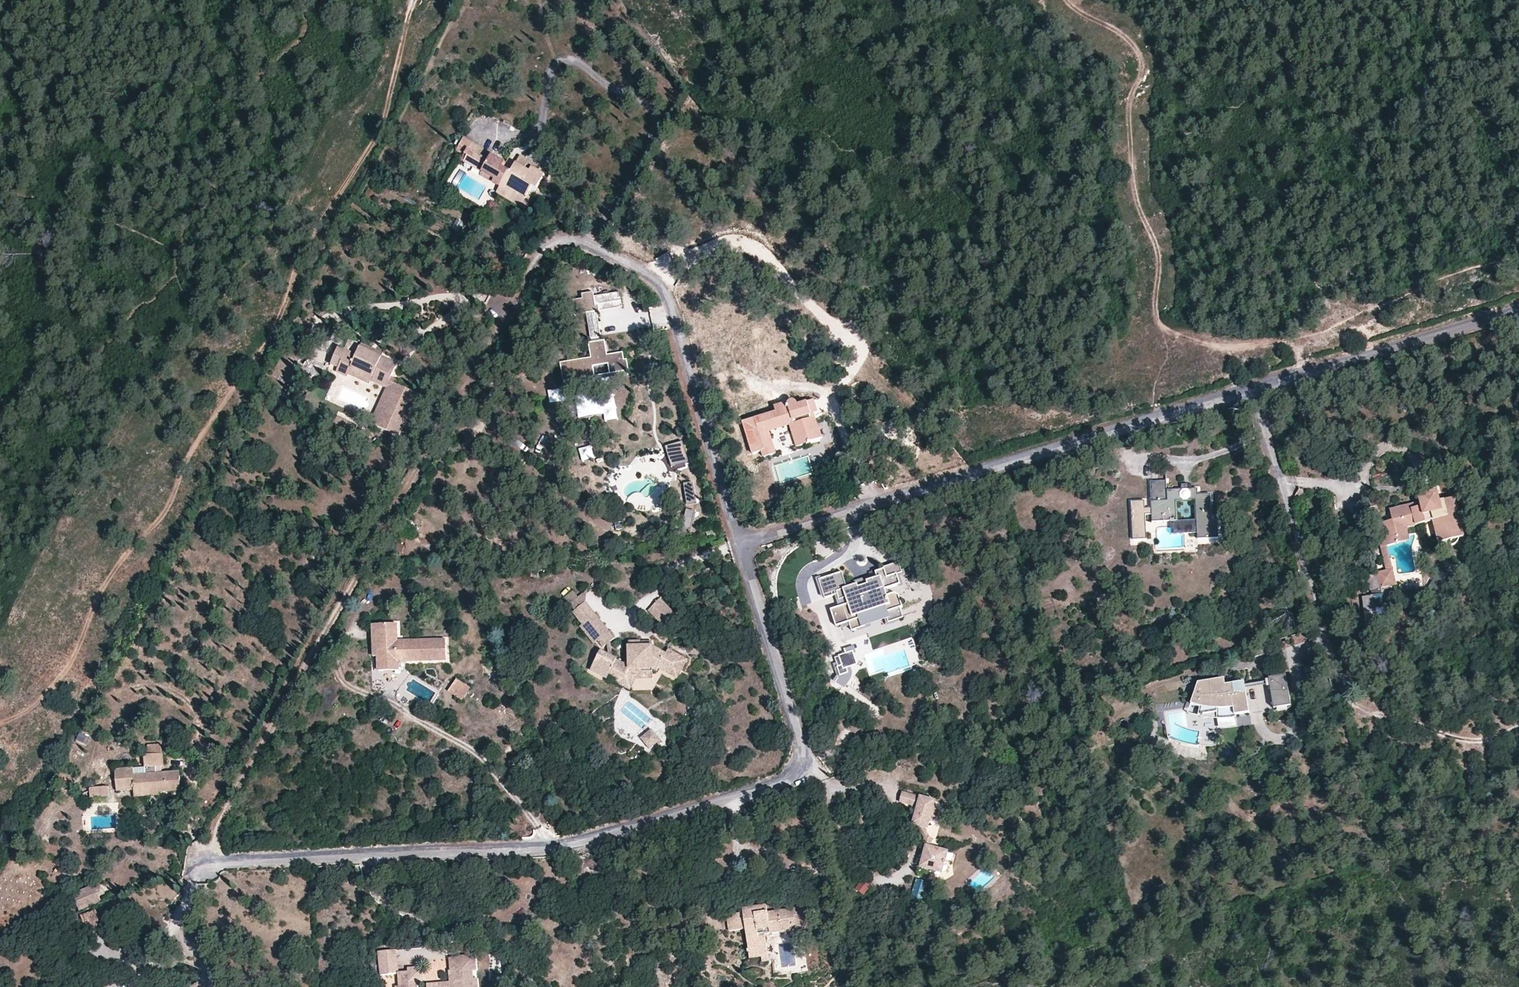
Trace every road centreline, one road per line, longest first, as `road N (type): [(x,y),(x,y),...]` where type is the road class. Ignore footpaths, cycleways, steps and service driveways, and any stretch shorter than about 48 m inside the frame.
road 1 (track): [(415,0),(388,110),(228,400),(33,707),(0,720)]
road 2 (residential): [(209,863),(578,845),(782,786),(800,773),(804,751),(743,545)]
road 3 (track): [(501,322),(258,746),(209,863)]
road 4 (track): [(1068,0),(1130,37),(1145,66),(1131,105),(1130,161),(1157,247),(1156,321),(1185,339),(1284,341),(1304,371)]
road 5 (residential): [(743,545),(1248,392)]
road 6 (residential): [(743,545),(665,287),(589,246),(562,242),(527,275),(501,322)]
road 7 (residential): [(1248,392),(1353,712)]
road 8 (residential): [(1248,392),(1518,305)]

